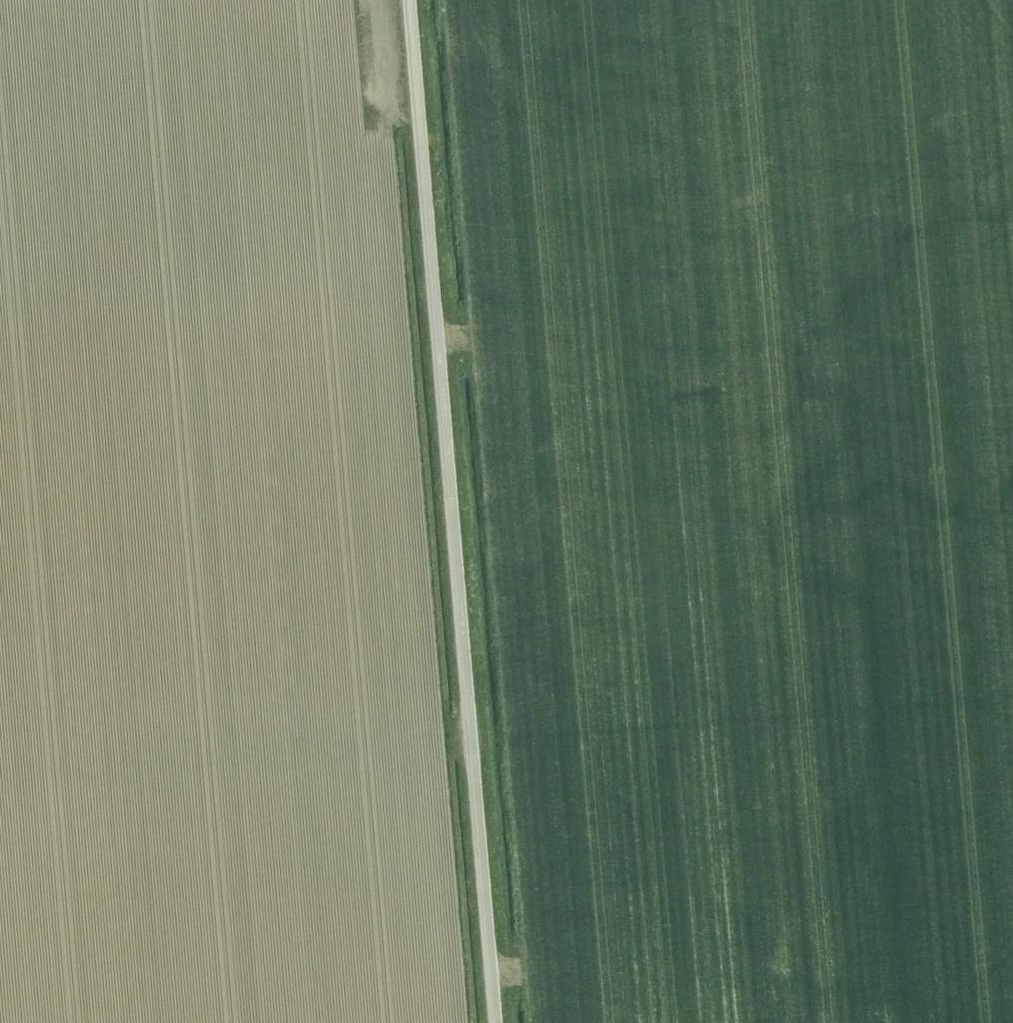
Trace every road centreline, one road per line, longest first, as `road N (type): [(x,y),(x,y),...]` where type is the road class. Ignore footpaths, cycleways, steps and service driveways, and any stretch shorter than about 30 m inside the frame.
road 1 (unclassified): [(493,1022),(410,0)]

